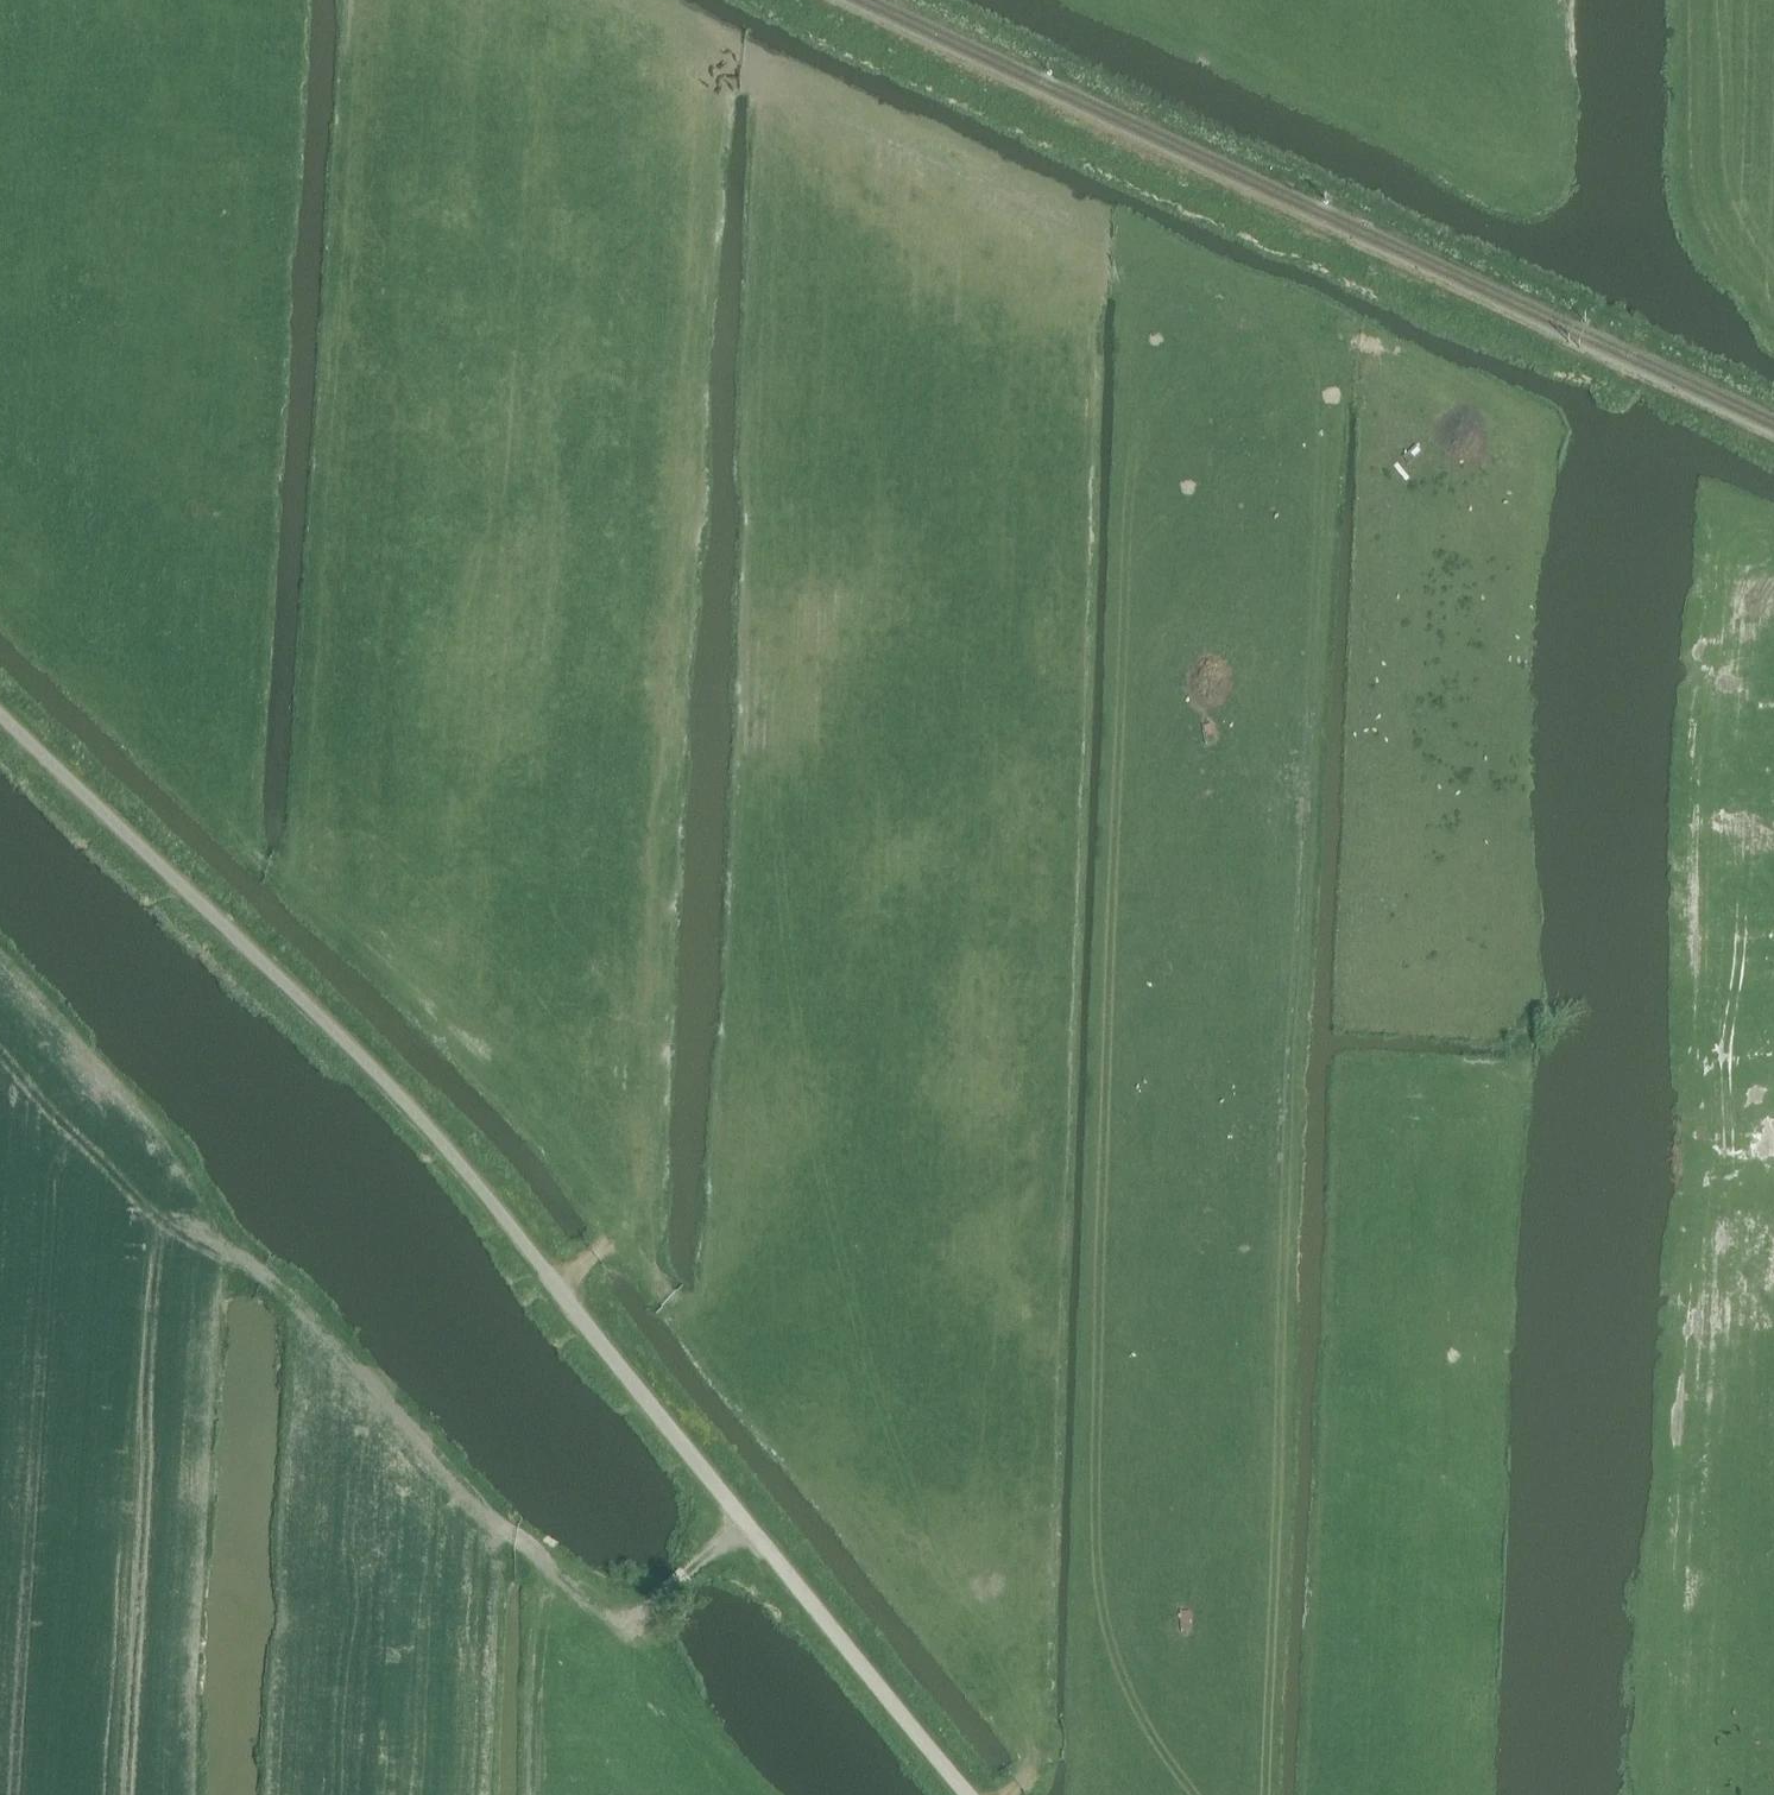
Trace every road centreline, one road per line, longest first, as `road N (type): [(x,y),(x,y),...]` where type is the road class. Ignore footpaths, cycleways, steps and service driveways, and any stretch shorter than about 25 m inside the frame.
road 1 (track): [(1264,1794),(1289,1041),(1326,408)]
road 2 (track): [(622,1634),(748,1520)]

